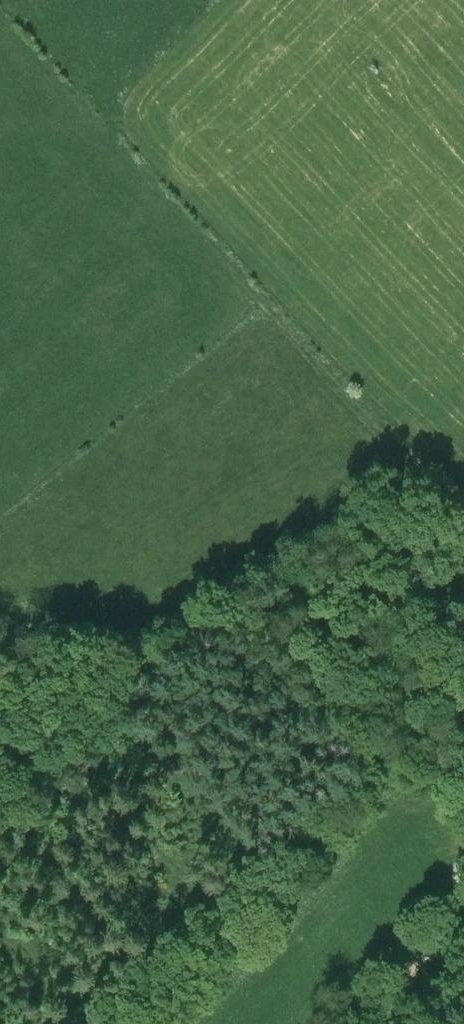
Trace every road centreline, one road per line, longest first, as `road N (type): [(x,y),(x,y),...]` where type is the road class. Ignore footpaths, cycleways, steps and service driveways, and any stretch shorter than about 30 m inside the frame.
road 1 (track): [(463,902),(350,1023)]

